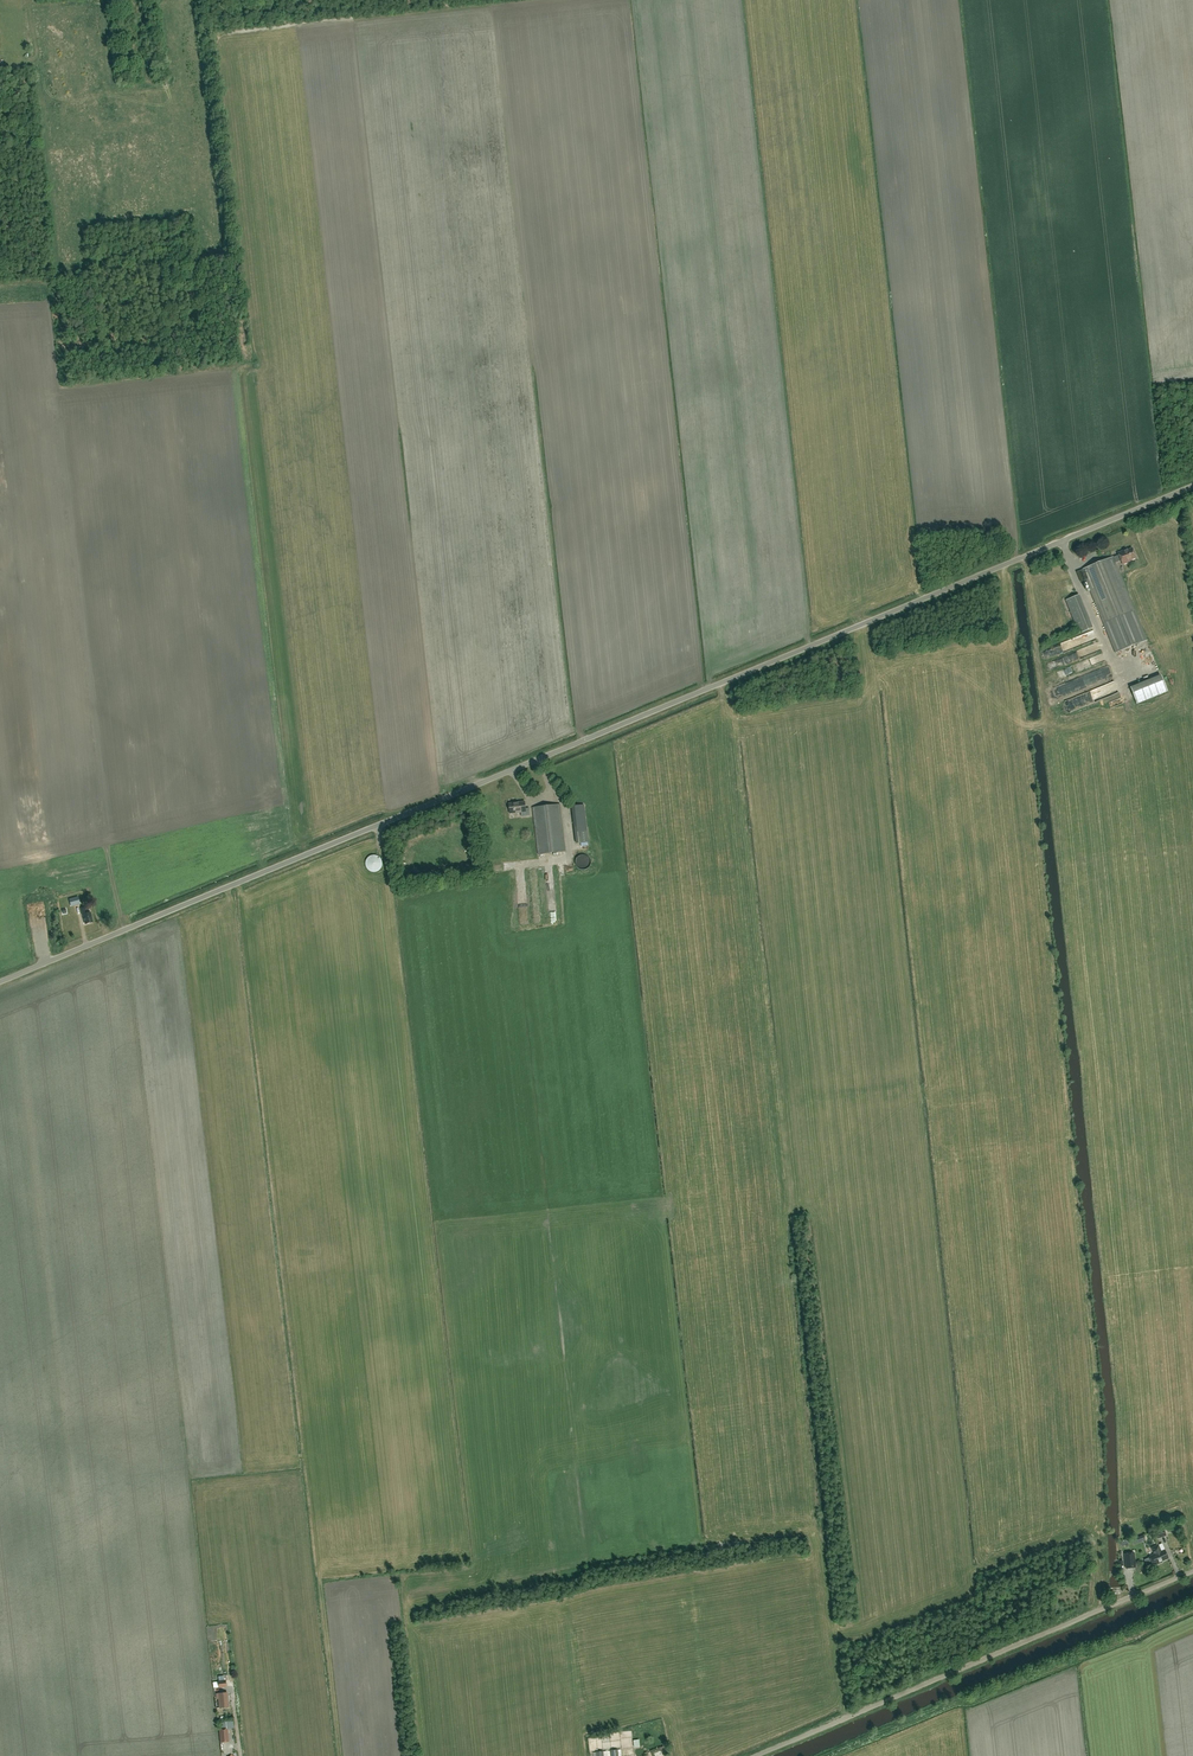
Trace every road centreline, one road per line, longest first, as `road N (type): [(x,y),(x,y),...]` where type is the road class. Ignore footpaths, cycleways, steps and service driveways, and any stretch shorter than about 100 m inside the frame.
road 1 (unclassified): [(0,982),(1192,486)]
road 2 (unclassified): [(756,1755),(1192,1571)]

